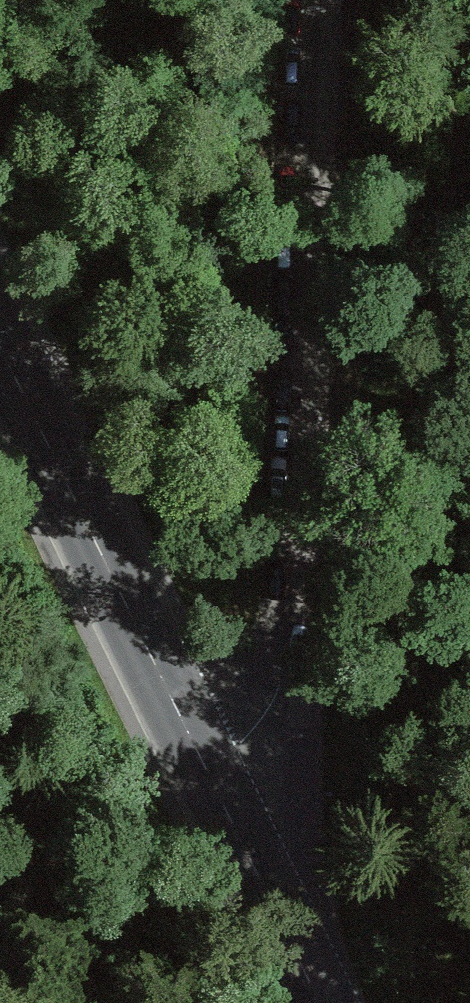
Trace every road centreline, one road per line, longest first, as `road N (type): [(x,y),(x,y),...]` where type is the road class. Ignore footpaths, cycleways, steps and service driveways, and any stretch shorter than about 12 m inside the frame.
road 1 (tertiary): [(311,0),(303,567),(239,818)]
road 2 (tertiary): [(239,818),(0,331)]
road 3 (tertiary): [(328,1002),(239,818)]

